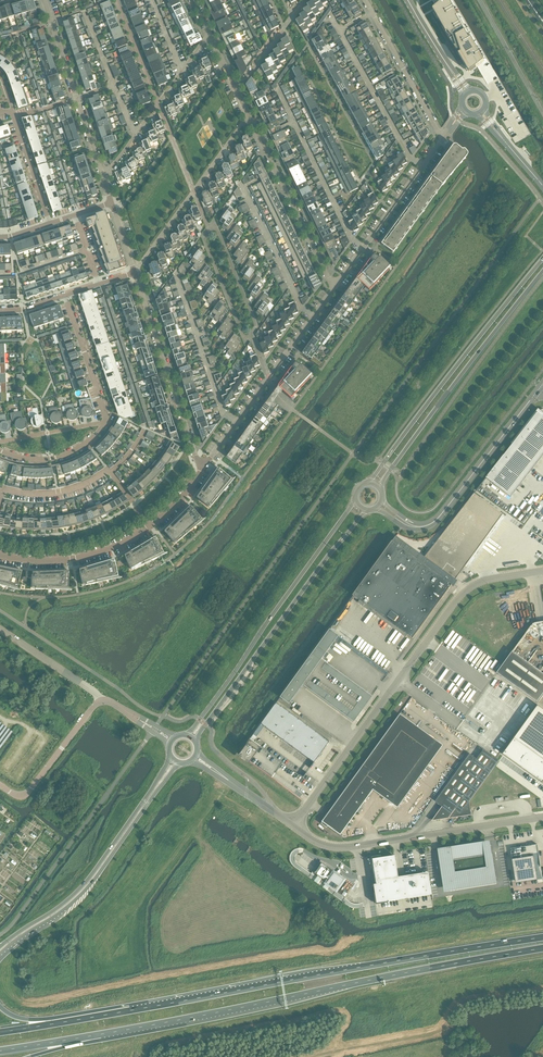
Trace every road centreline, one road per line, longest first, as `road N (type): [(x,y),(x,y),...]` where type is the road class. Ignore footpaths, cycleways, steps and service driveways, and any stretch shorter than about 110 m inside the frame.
road 1 (trunk): [(102,1034),(542,948)]
road 2 (trunk): [(542,938),(131,1010)]
road 3 (unclassified): [(293,826),(465,592),(542,571)]
road 4 (secondary): [(355,501),(186,735)]
road 5 (secondary): [(196,743),(365,510)]
road 6 (secondary): [(542,259),(369,483)]
road 7 (secondary): [(379,487),(542,271)]
road 8 (secondary): [(0,955),(83,893),(180,763)]
road 9 (secondary): [(171,756),(76,892),(0,947)]
road 10 (unclassified): [(293,826),(319,845),(342,848),(542,817)]
road 11 (unclassified): [(0,935),(152,732)]
road 12 (track): [(312,1056),(437,1033),(467,1002),(542,993)]
road 13 (residential): [(203,468),(134,272)]
road 14 (residential): [(134,272),(249,115)]
road 15 (tertiary): [(540,387),(436,521),(415,527)]
road 16 (residential): [(236,423),(222,410),(175,271)]
road 17 (residential): [(422,167),(408,155),(339,30)]
road 18 (residential): [(0,555),(72,559),(150,526)]
road 19 (residential): [(0,785),(16,796),(28,792),(102,700)]
road 20 (residential): [(313,317),(243,188)]
road 21 (residential): [(443,137),(372,12)]
road 22 (residential): [(363,248),(295,122)]
road 23 (trunk): [(131,1010),(27,1020),(0,1007)]
road 24 (trunk): [(131,1010),(0,1033)]
road 25 (residential): [(107,422),(65,296)]
road 26 (residential): [(236,423),(313,317)]
road 27 (residential): [(336,286),(277,173)]
road 28 (unclassified): [(102,700),(0,630)]
road 29 (residential): [(107,422),(61,456),(0,452)]

